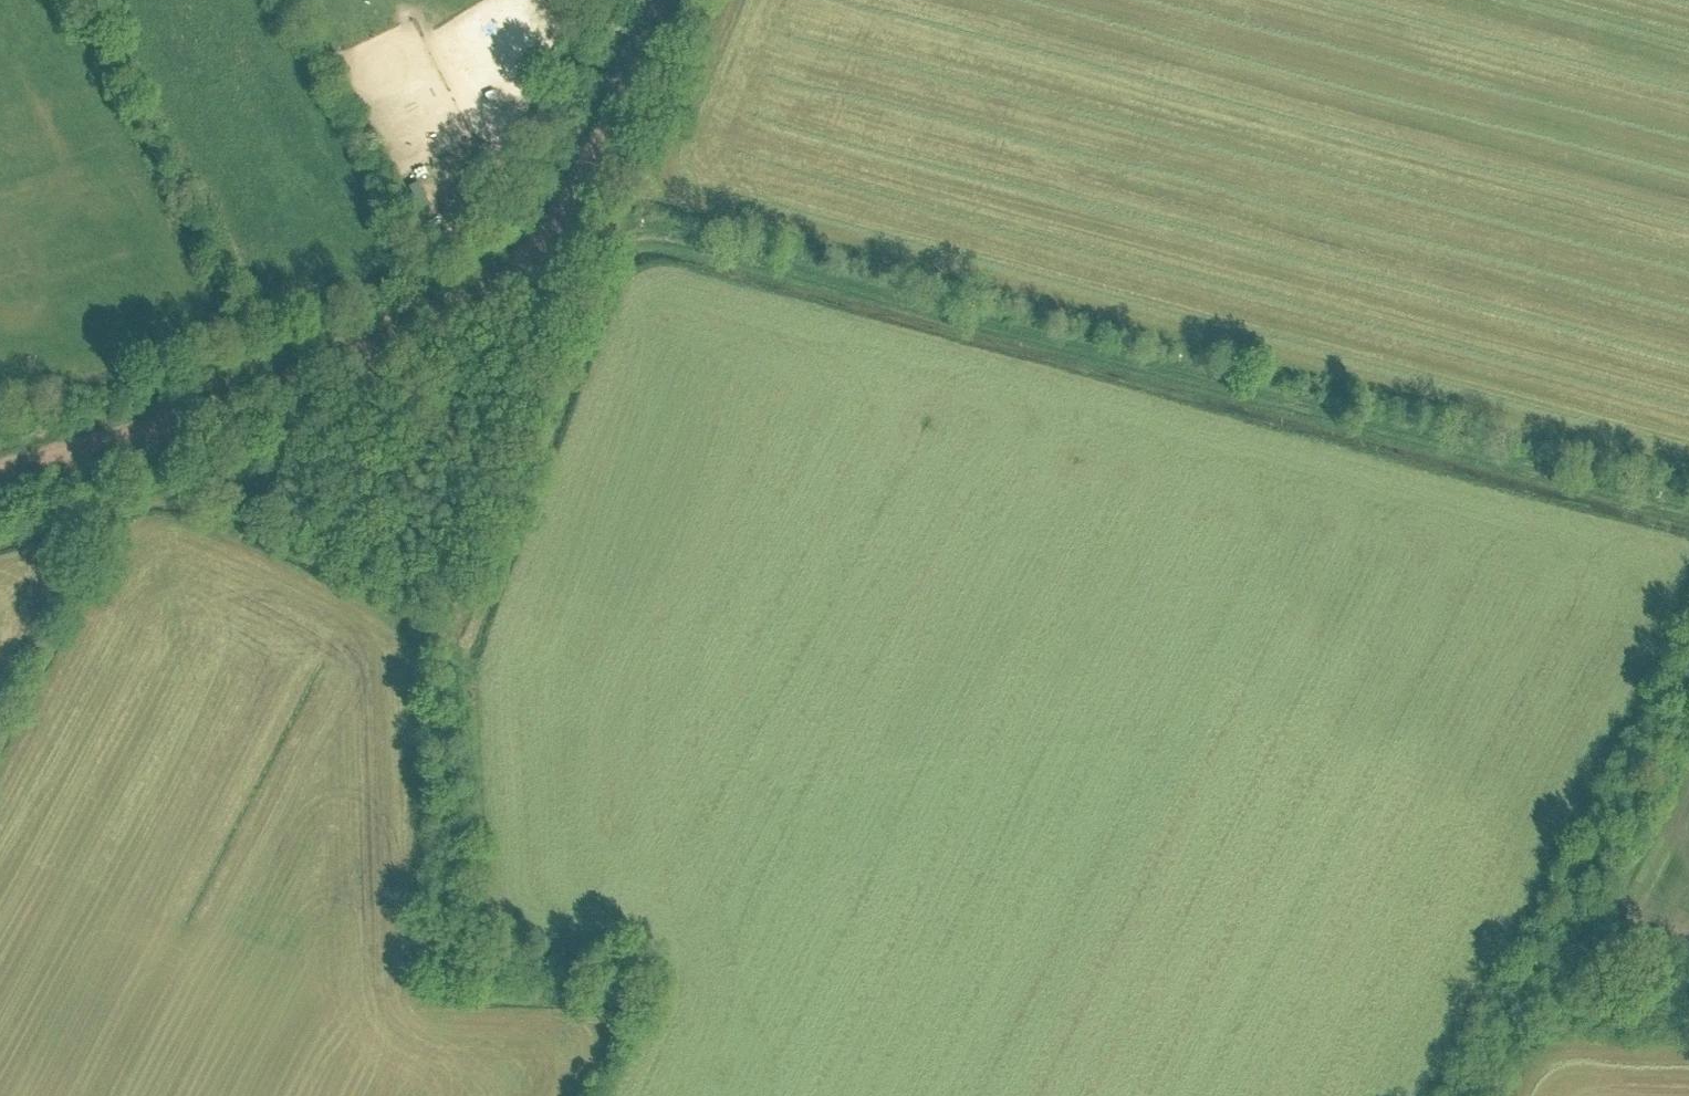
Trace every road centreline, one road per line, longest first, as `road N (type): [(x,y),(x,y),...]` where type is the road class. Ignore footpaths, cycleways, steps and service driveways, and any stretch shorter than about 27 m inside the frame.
road 1 (track): [(0,470),(310,374),(493,284),(537,245),(640,54),(659,0)]

